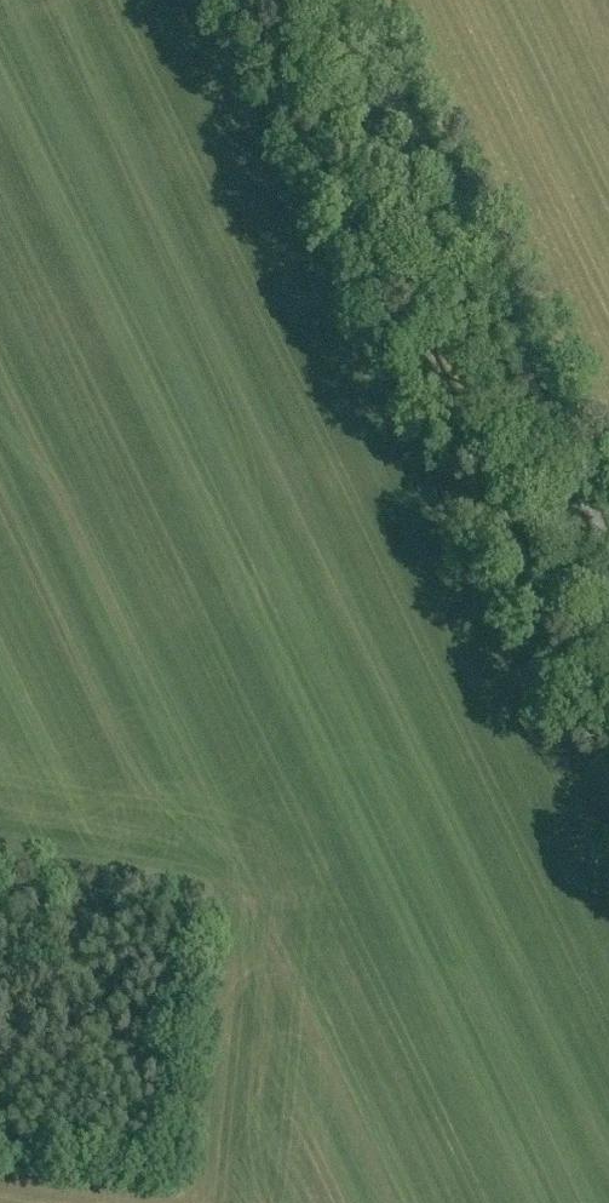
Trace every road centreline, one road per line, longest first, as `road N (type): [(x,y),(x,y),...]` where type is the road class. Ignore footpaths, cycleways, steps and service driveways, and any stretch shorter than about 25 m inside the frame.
road 1 (secondary): [(608,624),(312,0)]

